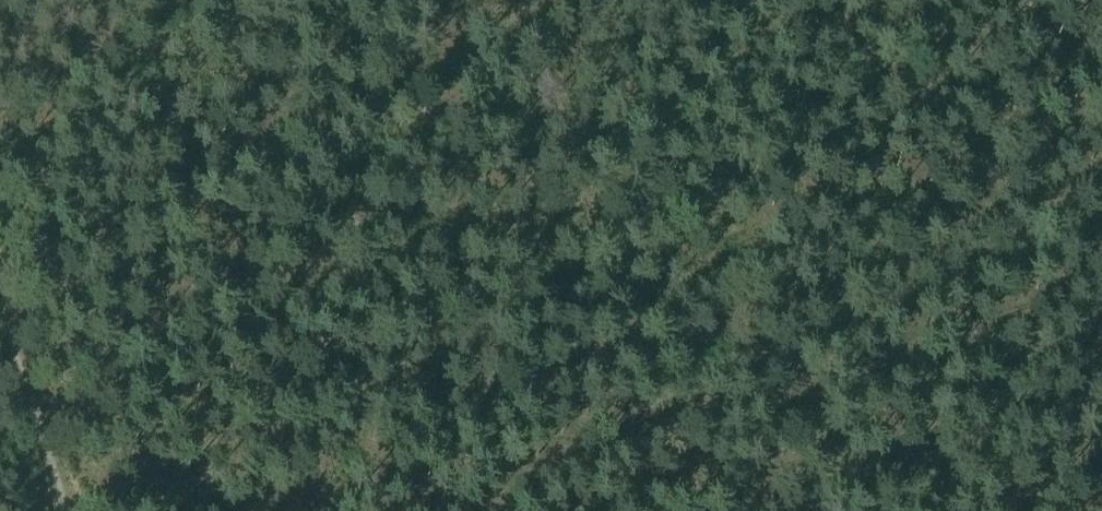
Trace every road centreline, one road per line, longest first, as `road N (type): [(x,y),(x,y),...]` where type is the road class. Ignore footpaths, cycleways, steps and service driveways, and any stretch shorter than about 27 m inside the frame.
road 1 (track): [(66,510),(0,303)]

